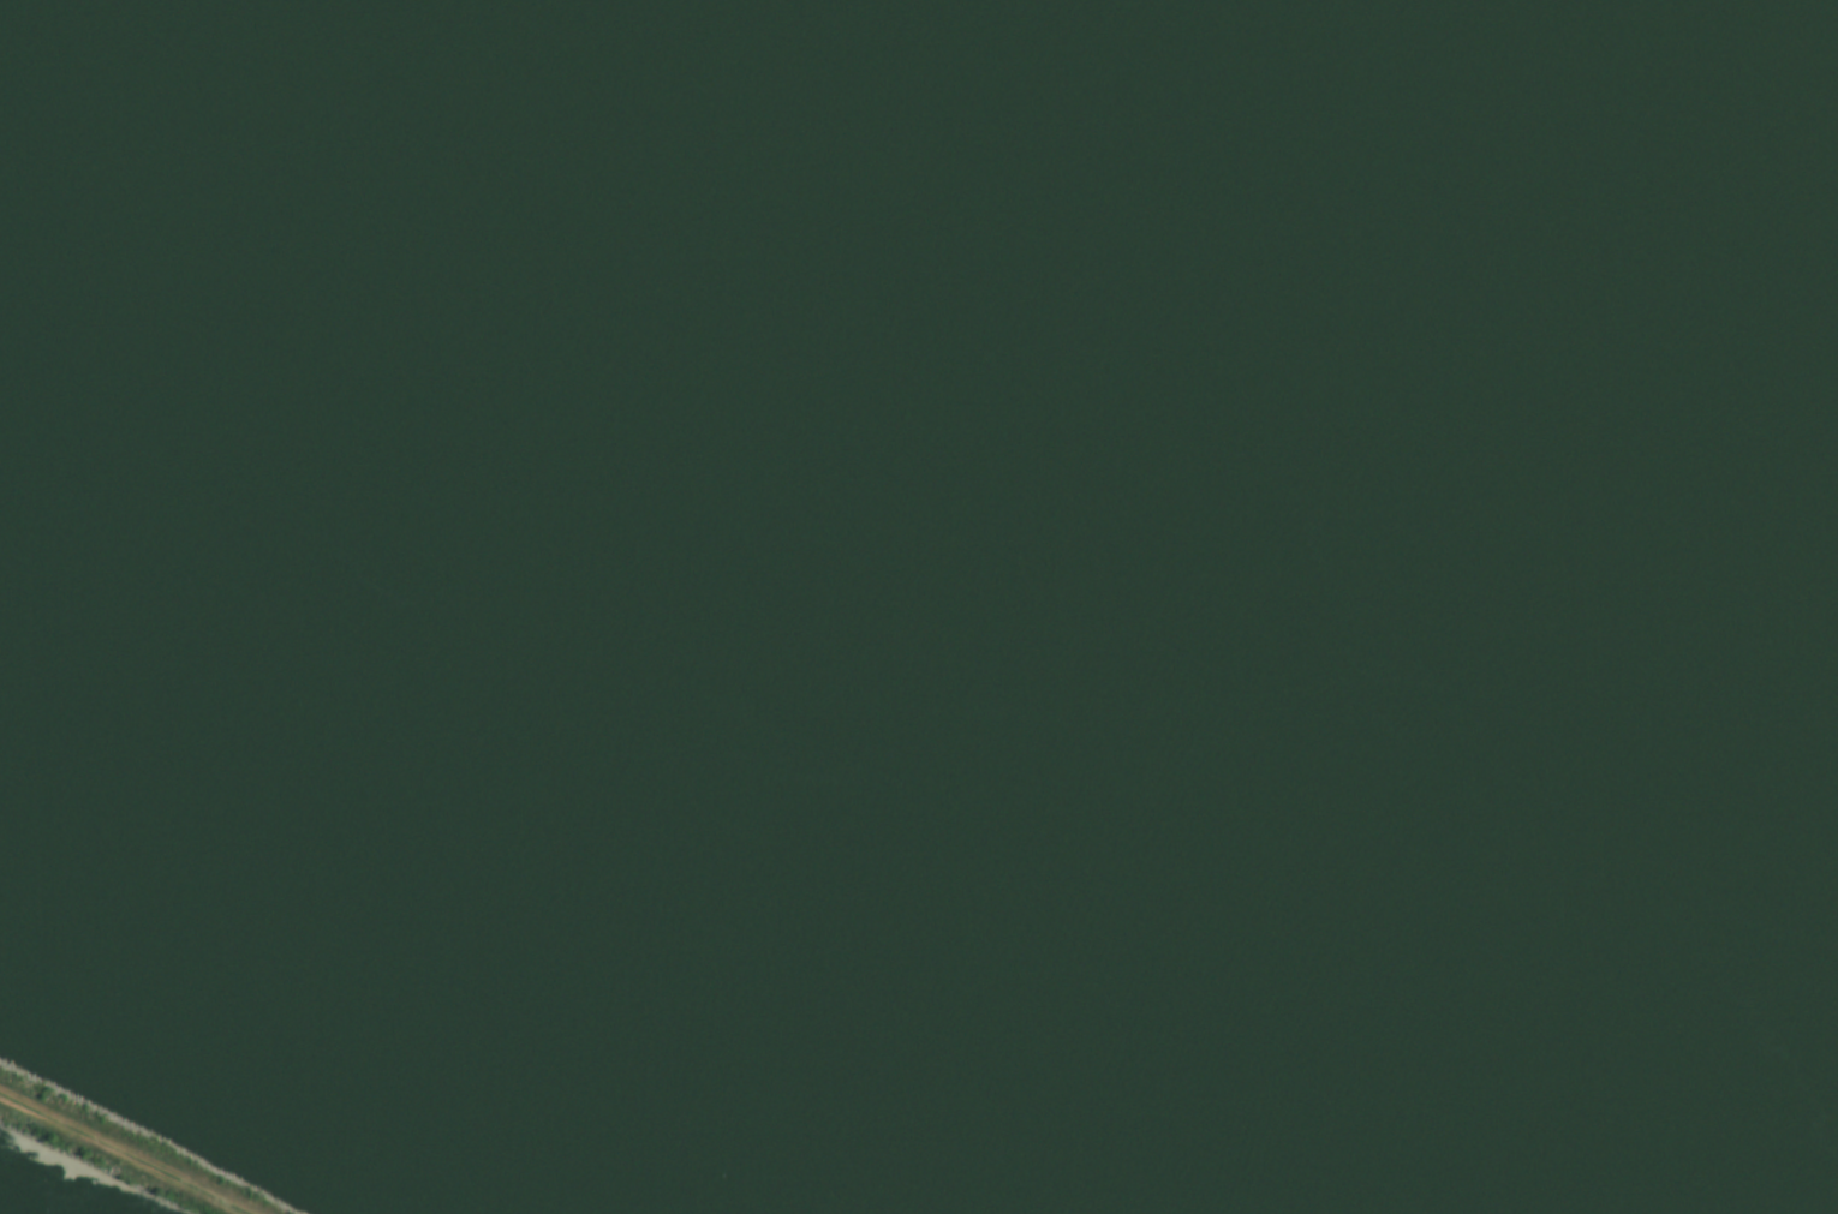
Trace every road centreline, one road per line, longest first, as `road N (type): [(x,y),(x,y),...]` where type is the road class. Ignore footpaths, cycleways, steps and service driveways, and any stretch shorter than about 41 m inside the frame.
road 1 (track): [(0,1104),(233,1213)]

